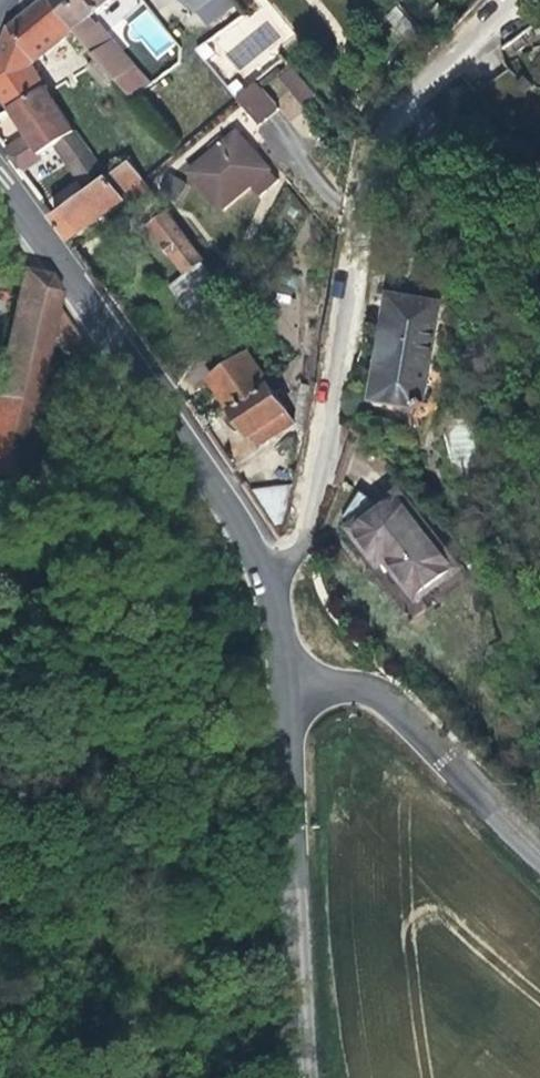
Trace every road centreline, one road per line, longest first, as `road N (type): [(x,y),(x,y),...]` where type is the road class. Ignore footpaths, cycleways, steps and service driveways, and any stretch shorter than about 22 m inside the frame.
road 1 (residential): [(271,587),(308,530),(351,354),(365,206),(377,163),(405,119),(519,0)]
road 2 (tertiary): [(271,587),(241,526),(0,177)]
road 3 (tertiary): [(305,1077),(287,689)]
road 4 (tertiary): [(539,848),(394,703),(365,691),(287,689)]

